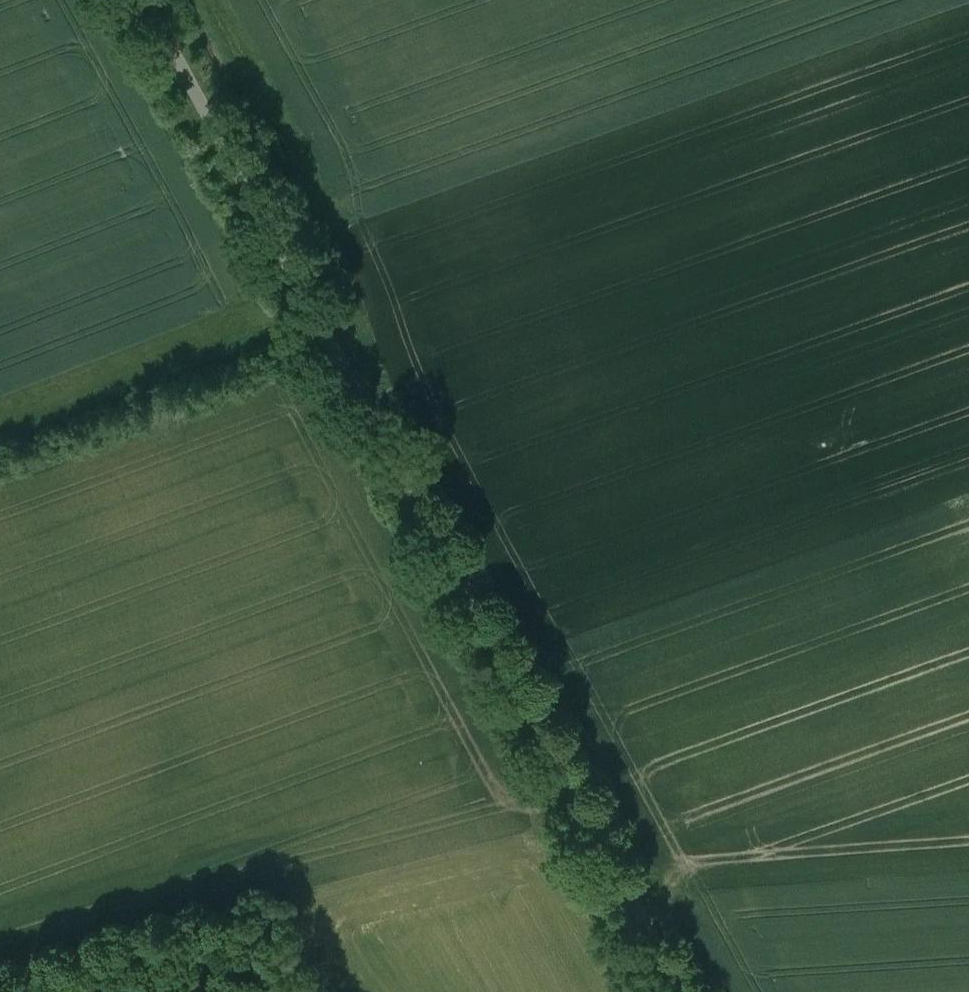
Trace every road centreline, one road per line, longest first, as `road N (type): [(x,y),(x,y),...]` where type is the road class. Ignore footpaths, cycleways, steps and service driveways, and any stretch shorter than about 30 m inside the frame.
road 1 (unclassified): [(135,0),(675,991)]

